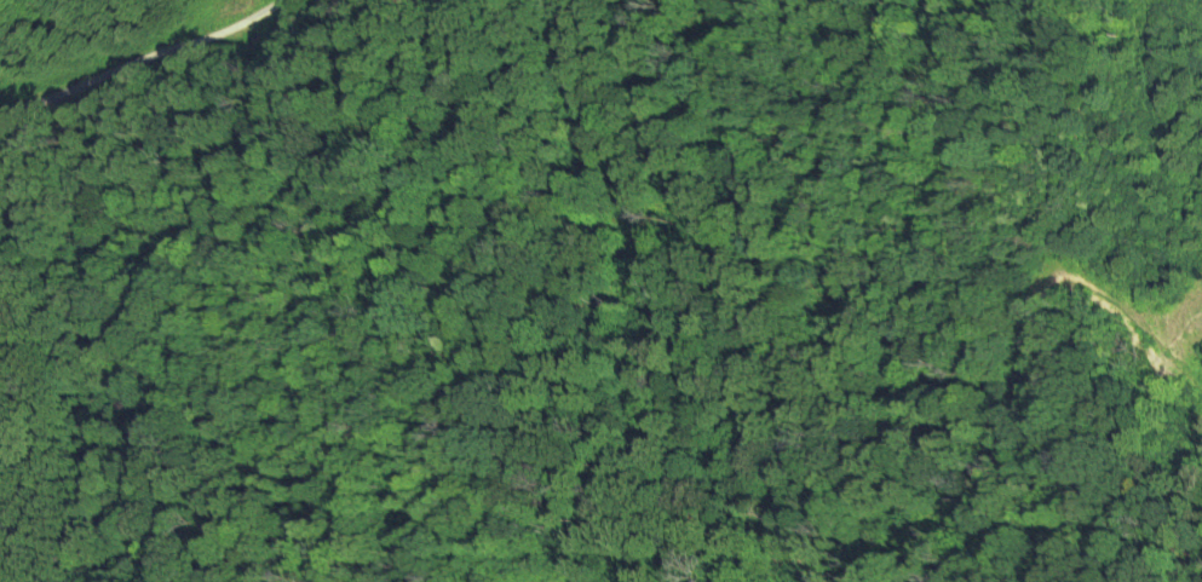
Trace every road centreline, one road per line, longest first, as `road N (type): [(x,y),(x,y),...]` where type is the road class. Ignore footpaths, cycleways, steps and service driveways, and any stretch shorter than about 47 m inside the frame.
road 1 (residential): [(156,0),(0,51)]

